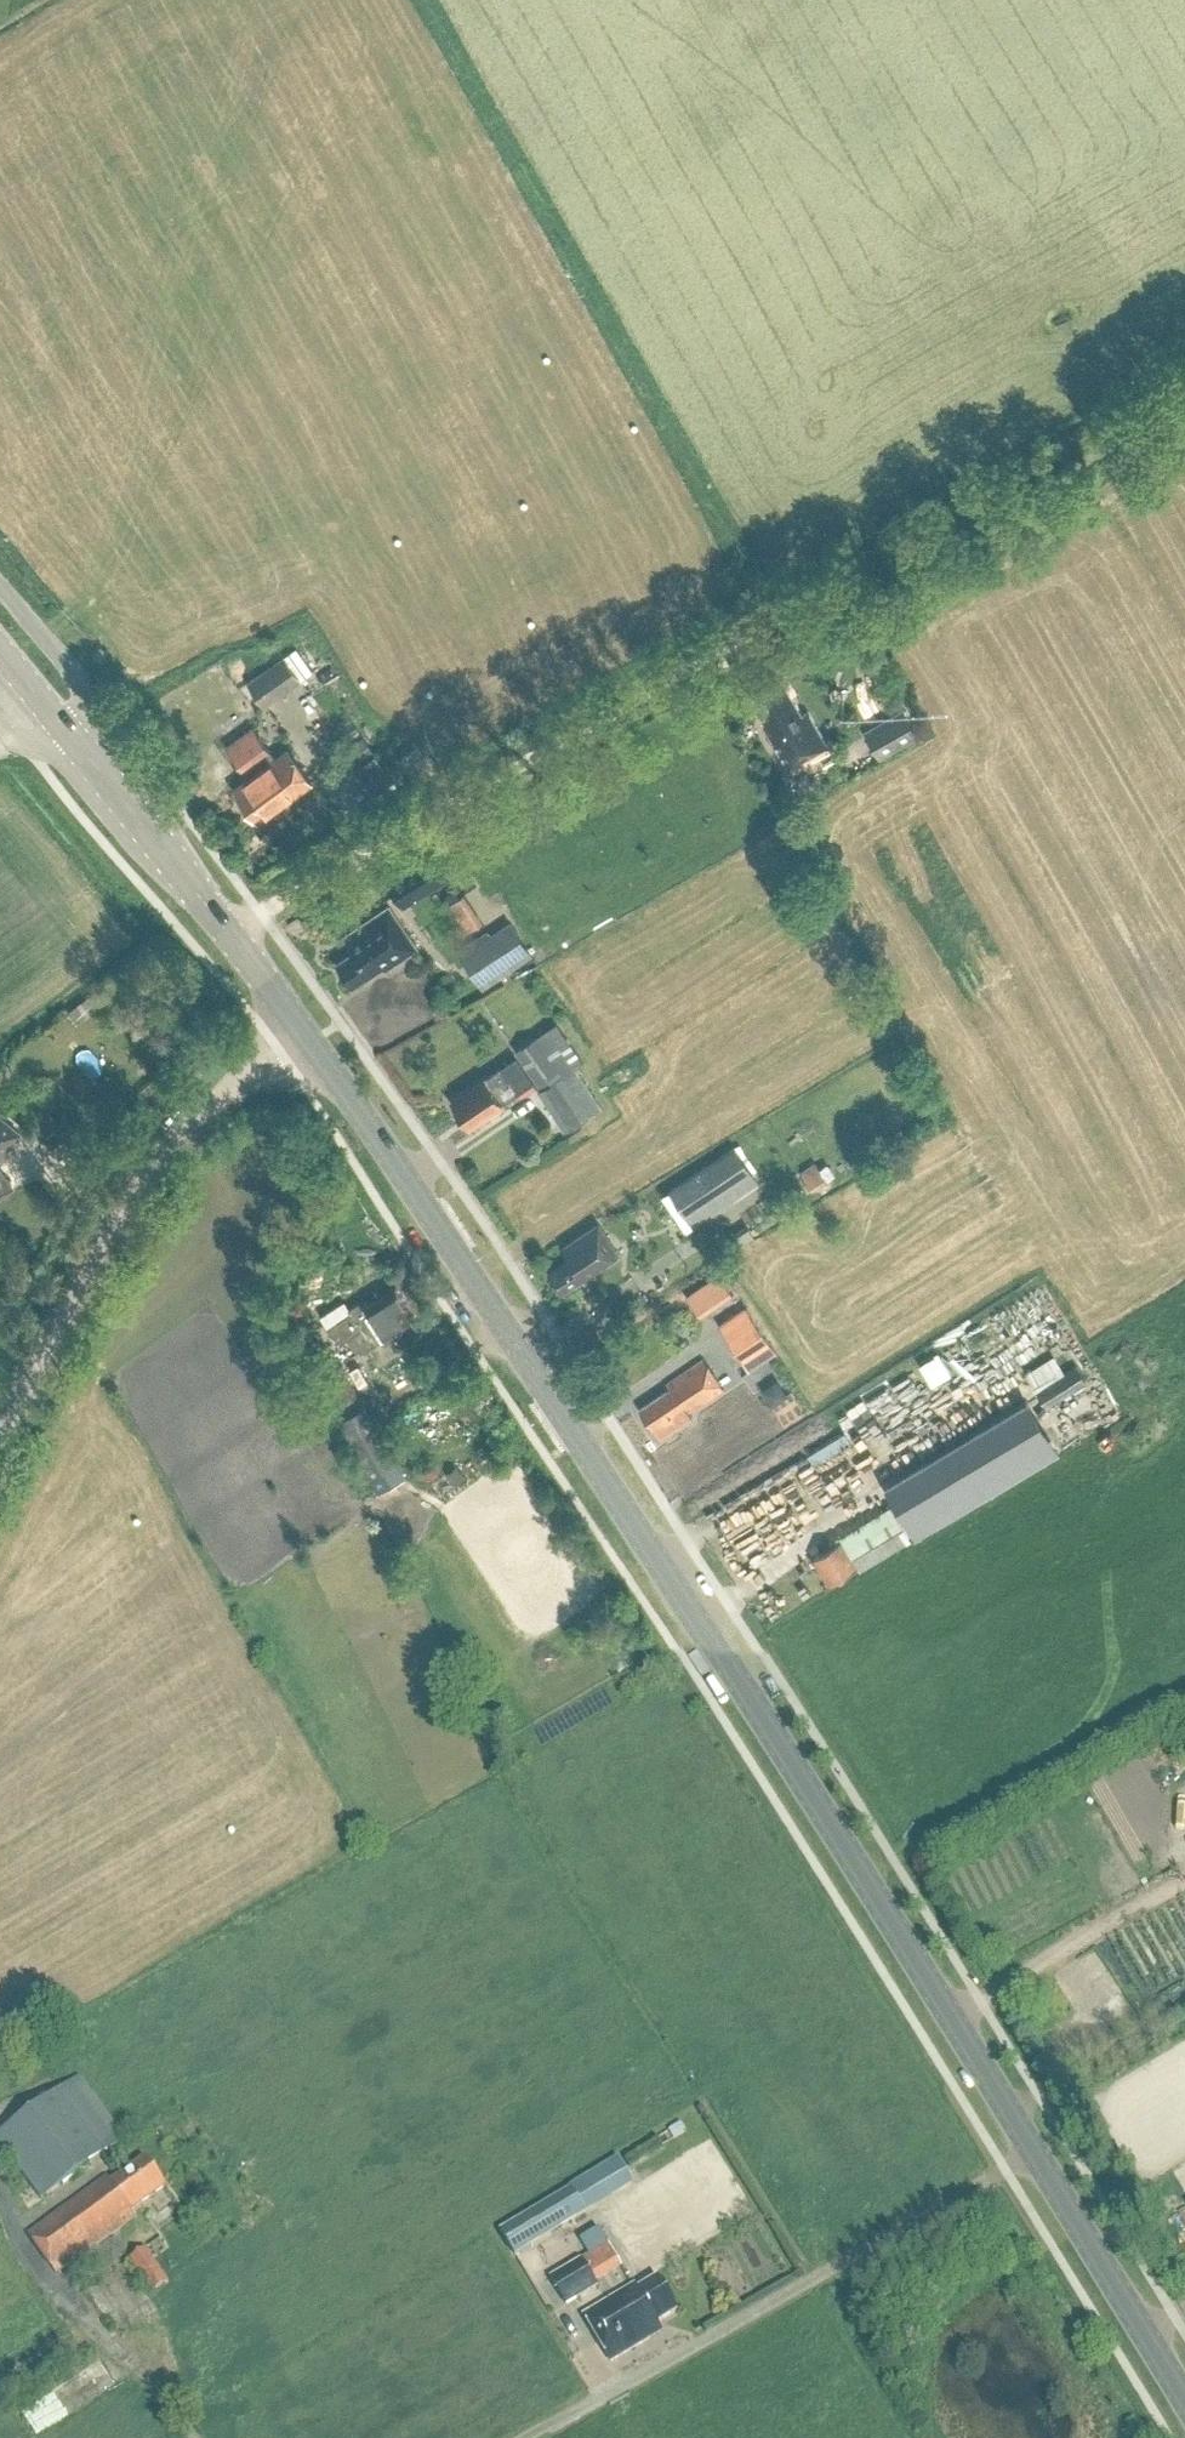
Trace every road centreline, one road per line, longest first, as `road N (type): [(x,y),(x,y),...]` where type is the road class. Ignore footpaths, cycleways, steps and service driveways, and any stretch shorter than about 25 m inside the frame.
road 1 (secondary): [(1184,2403),(741,1686),(307,1035)]
road 2 (unclassified): [(231,933),(858,570)]
road 3 (unclassified): [(0,1427),(149,1163),(201,1108),(307,1035)]
road 4 (secondary): [(231,933),(63,725)]
road 5 (unclassified): [(63,725),(82,693),(77,680),(0,582)]
road 6 (track): [(190,2437),(151,2382),(72,2316)]
road 7 (unclassified): [(72,2316),(16,2243),(0,2195)]
road 8 (secondary): [(307,1035),(231,933)]

